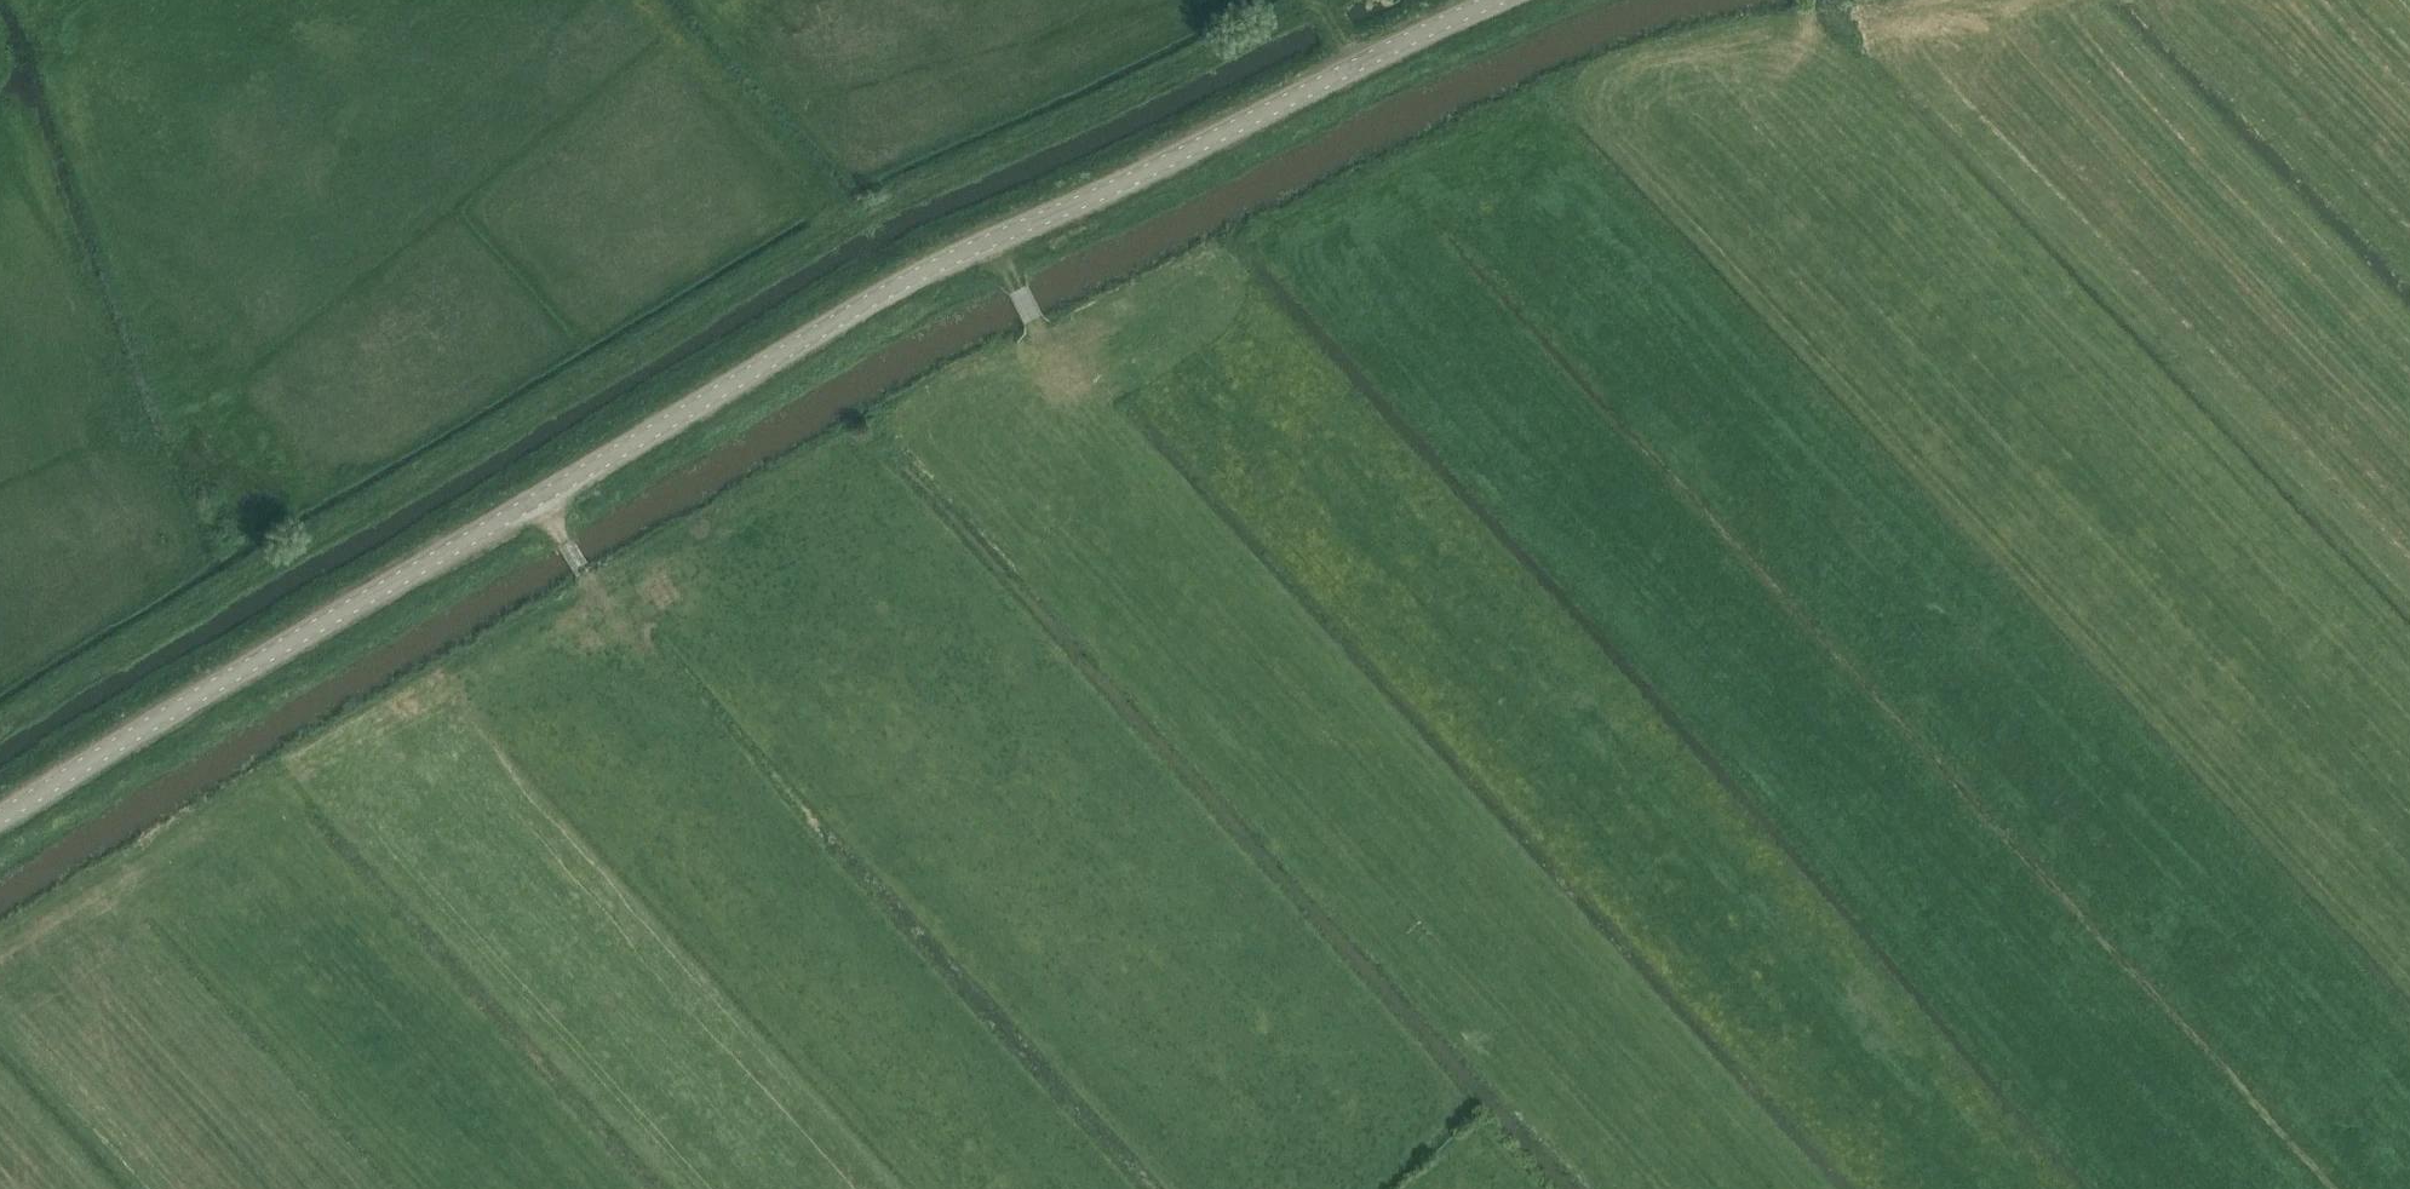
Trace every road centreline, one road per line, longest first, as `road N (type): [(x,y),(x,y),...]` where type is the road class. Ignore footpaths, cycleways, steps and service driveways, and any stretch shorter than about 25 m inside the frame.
road 1 (unclassified): [(0,822),(909,277),(1492,0)]
road 2 (track): [(536,497),(612,614)]
road 3 (track): [(991,238),(1050,356)]

